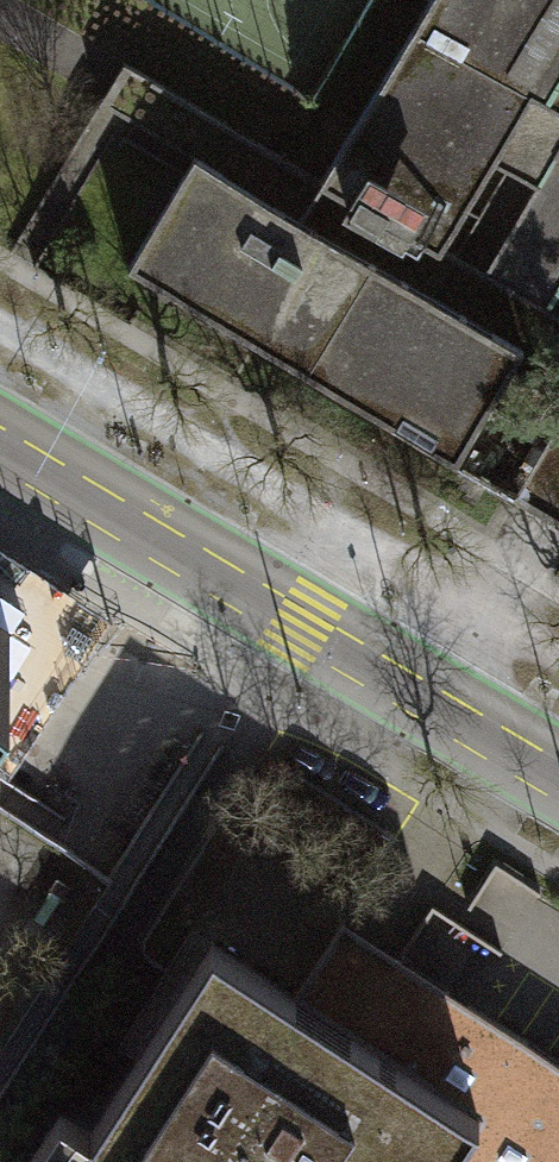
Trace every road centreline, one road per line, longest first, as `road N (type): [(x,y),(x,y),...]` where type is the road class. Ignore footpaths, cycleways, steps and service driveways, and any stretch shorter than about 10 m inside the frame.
road 1 (residential): [(0,438),(558,767)]

